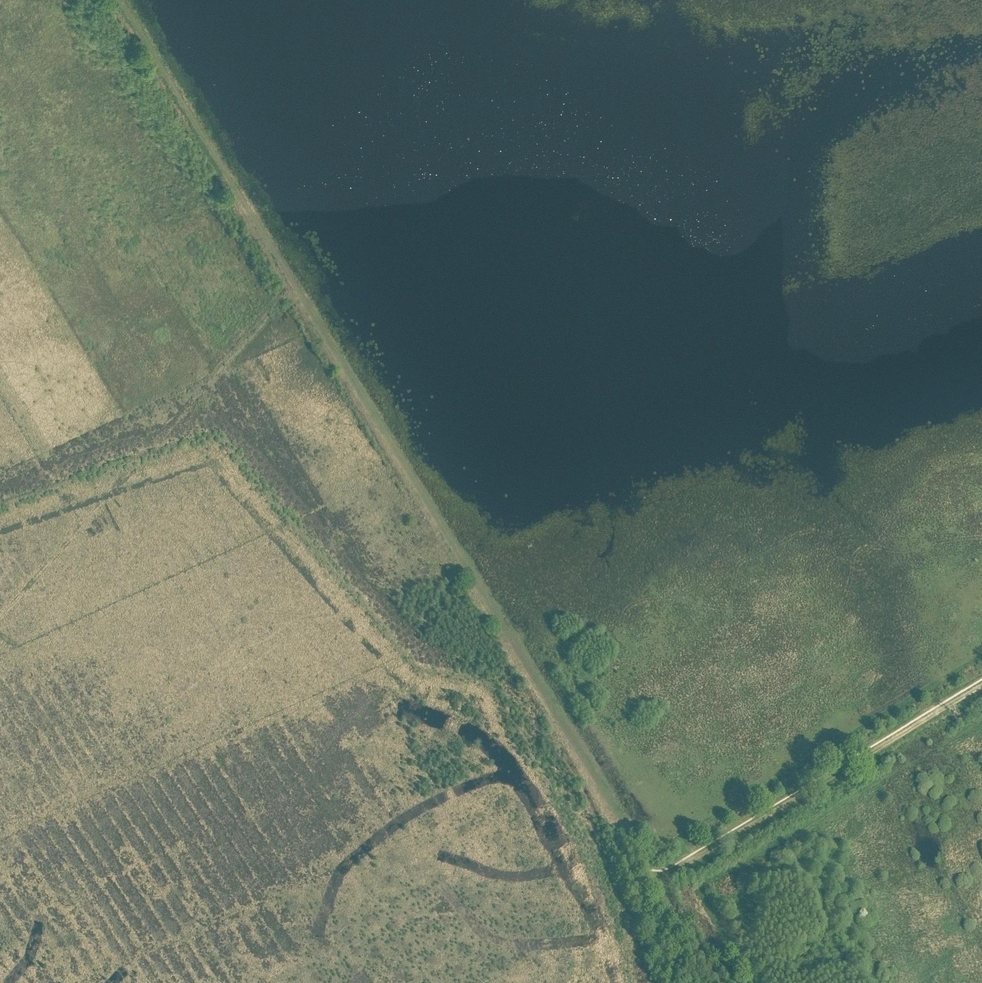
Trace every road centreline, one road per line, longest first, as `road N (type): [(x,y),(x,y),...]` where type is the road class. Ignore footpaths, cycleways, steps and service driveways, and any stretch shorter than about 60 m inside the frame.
road 1 (track): [(112,0),(637,869)]
road 2 (track): [(720,982),(666,895),(668,878),(981,688)]

